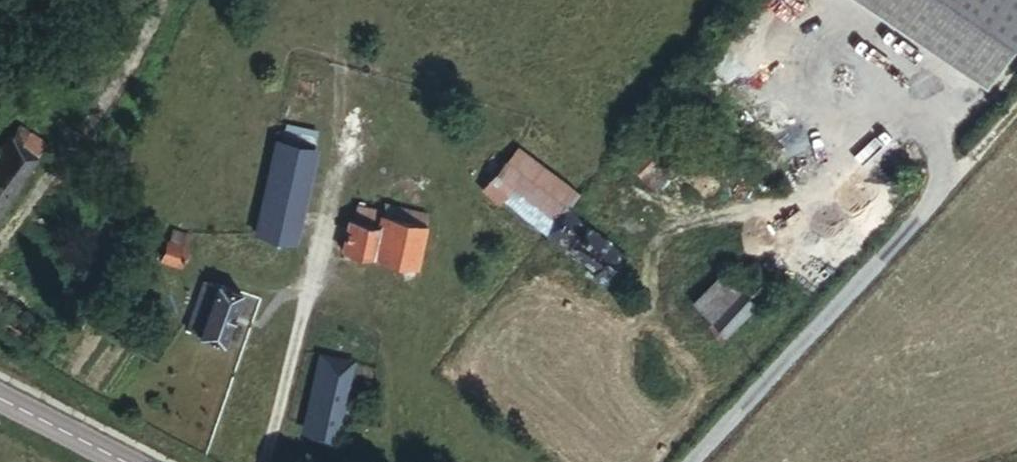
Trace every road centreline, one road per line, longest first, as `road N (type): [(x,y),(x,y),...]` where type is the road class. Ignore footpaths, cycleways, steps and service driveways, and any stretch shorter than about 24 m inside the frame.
road 1 (unclassified): [(697,461),(964,172)]
road 2 (tertiary): [(121,461),(0,400)]

